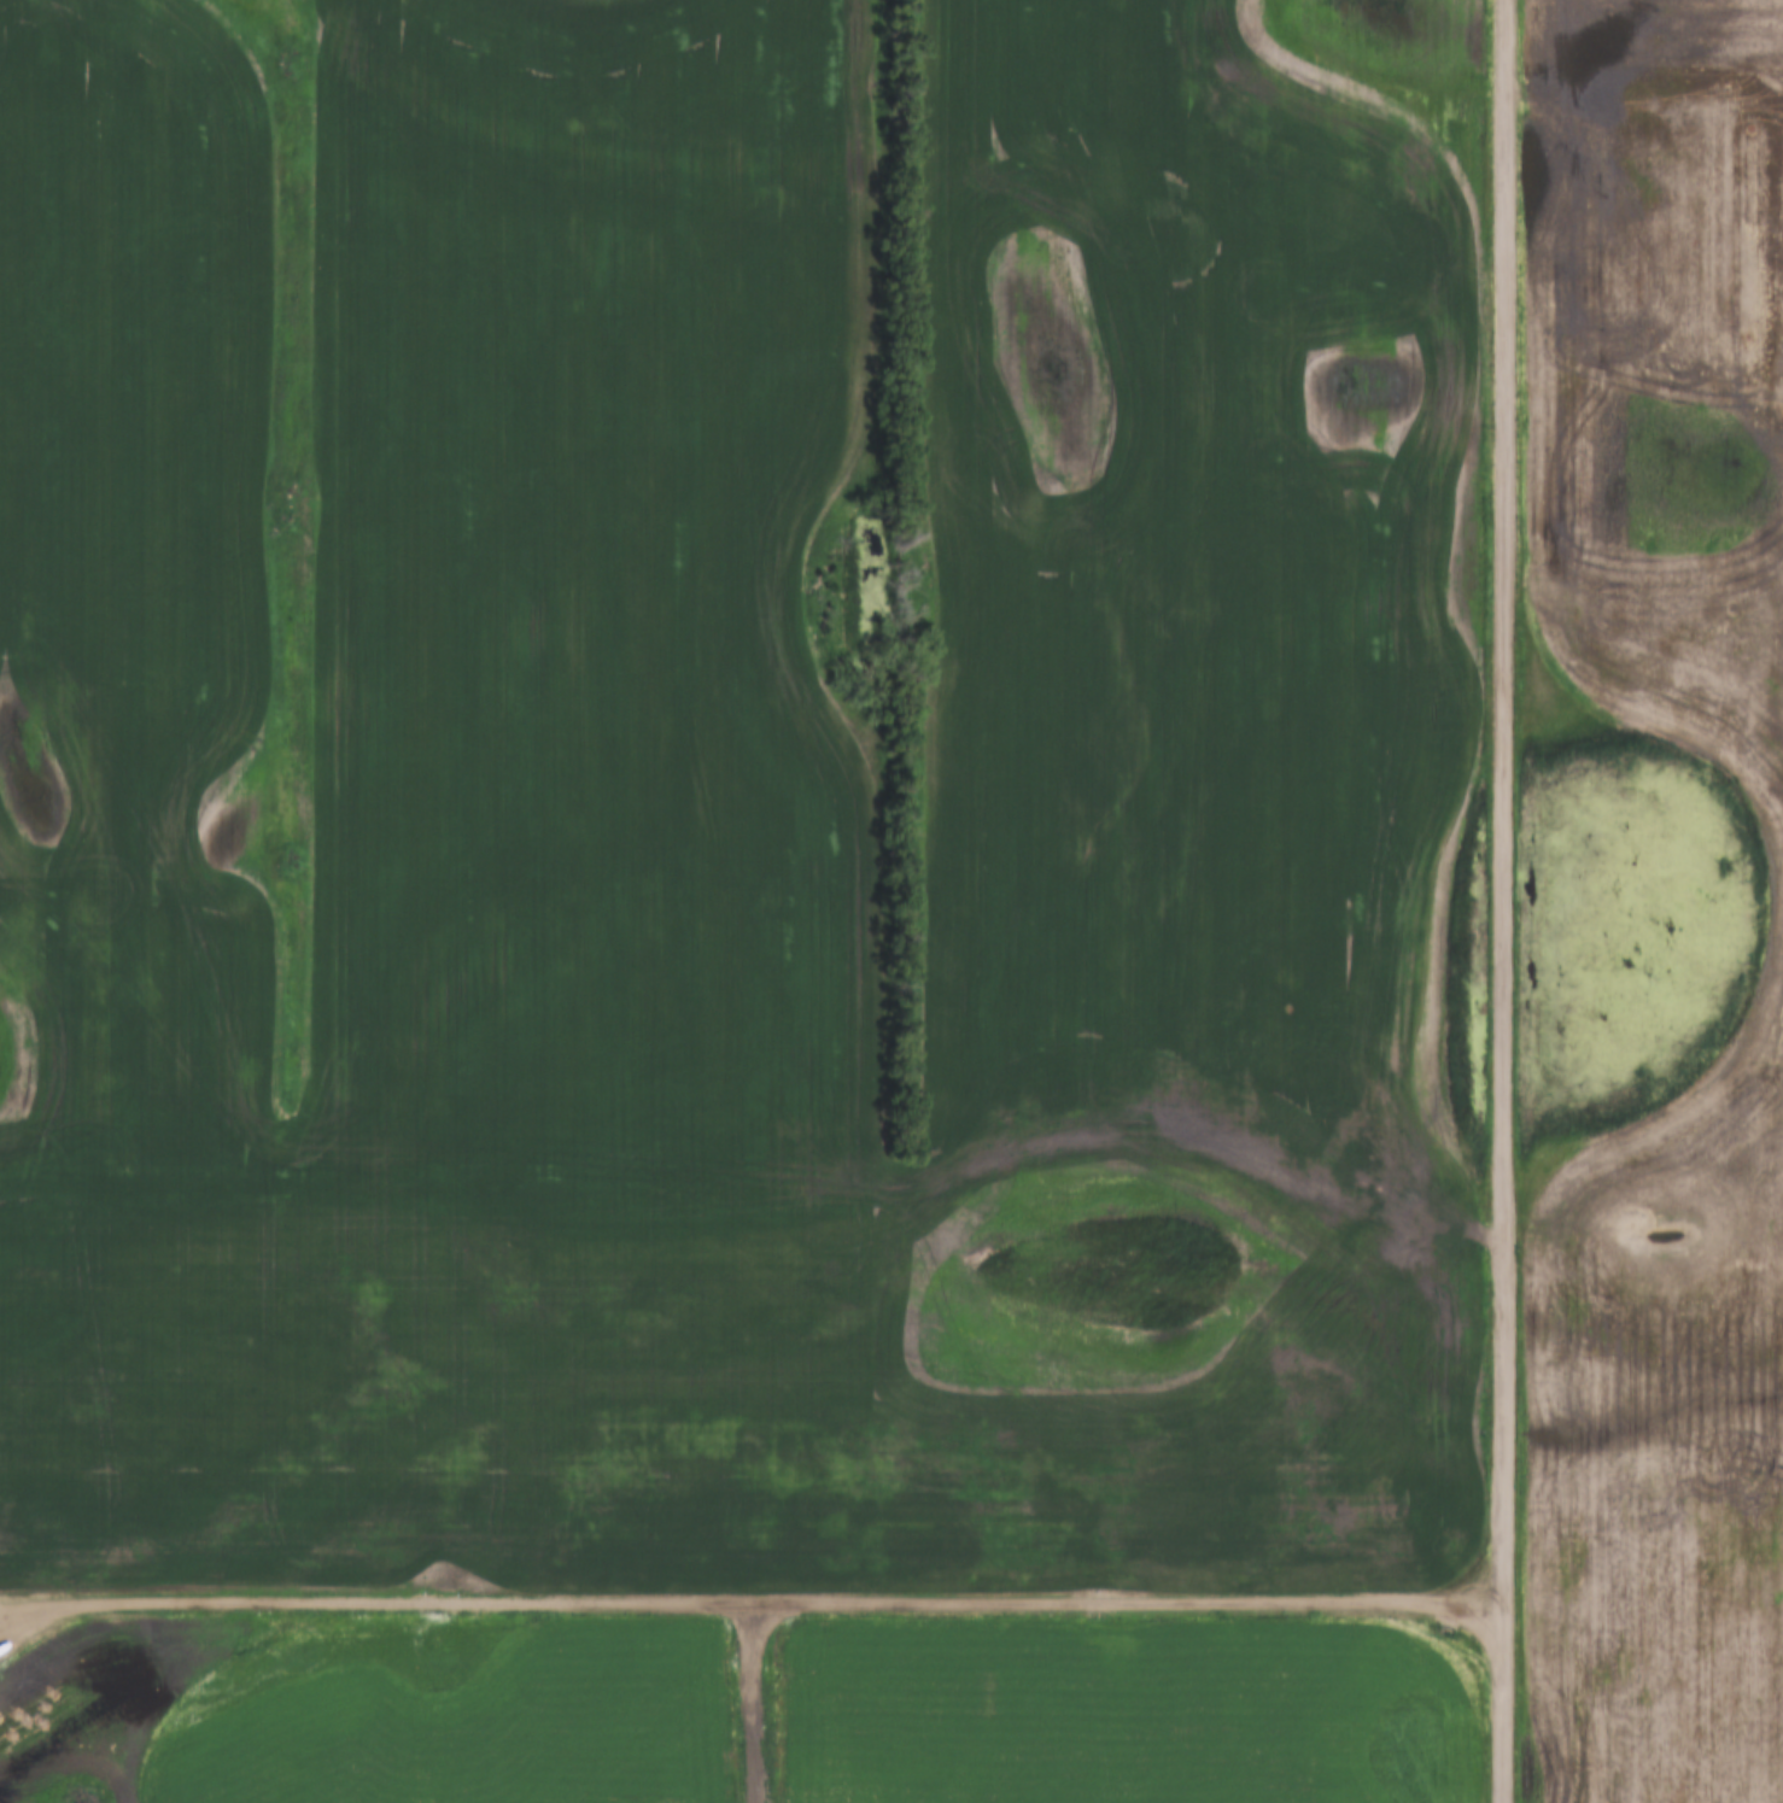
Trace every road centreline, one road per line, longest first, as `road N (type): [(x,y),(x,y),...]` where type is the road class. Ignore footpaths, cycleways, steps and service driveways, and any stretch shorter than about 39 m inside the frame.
road 1 (residential): [(1502,1802),(1502,0)]

